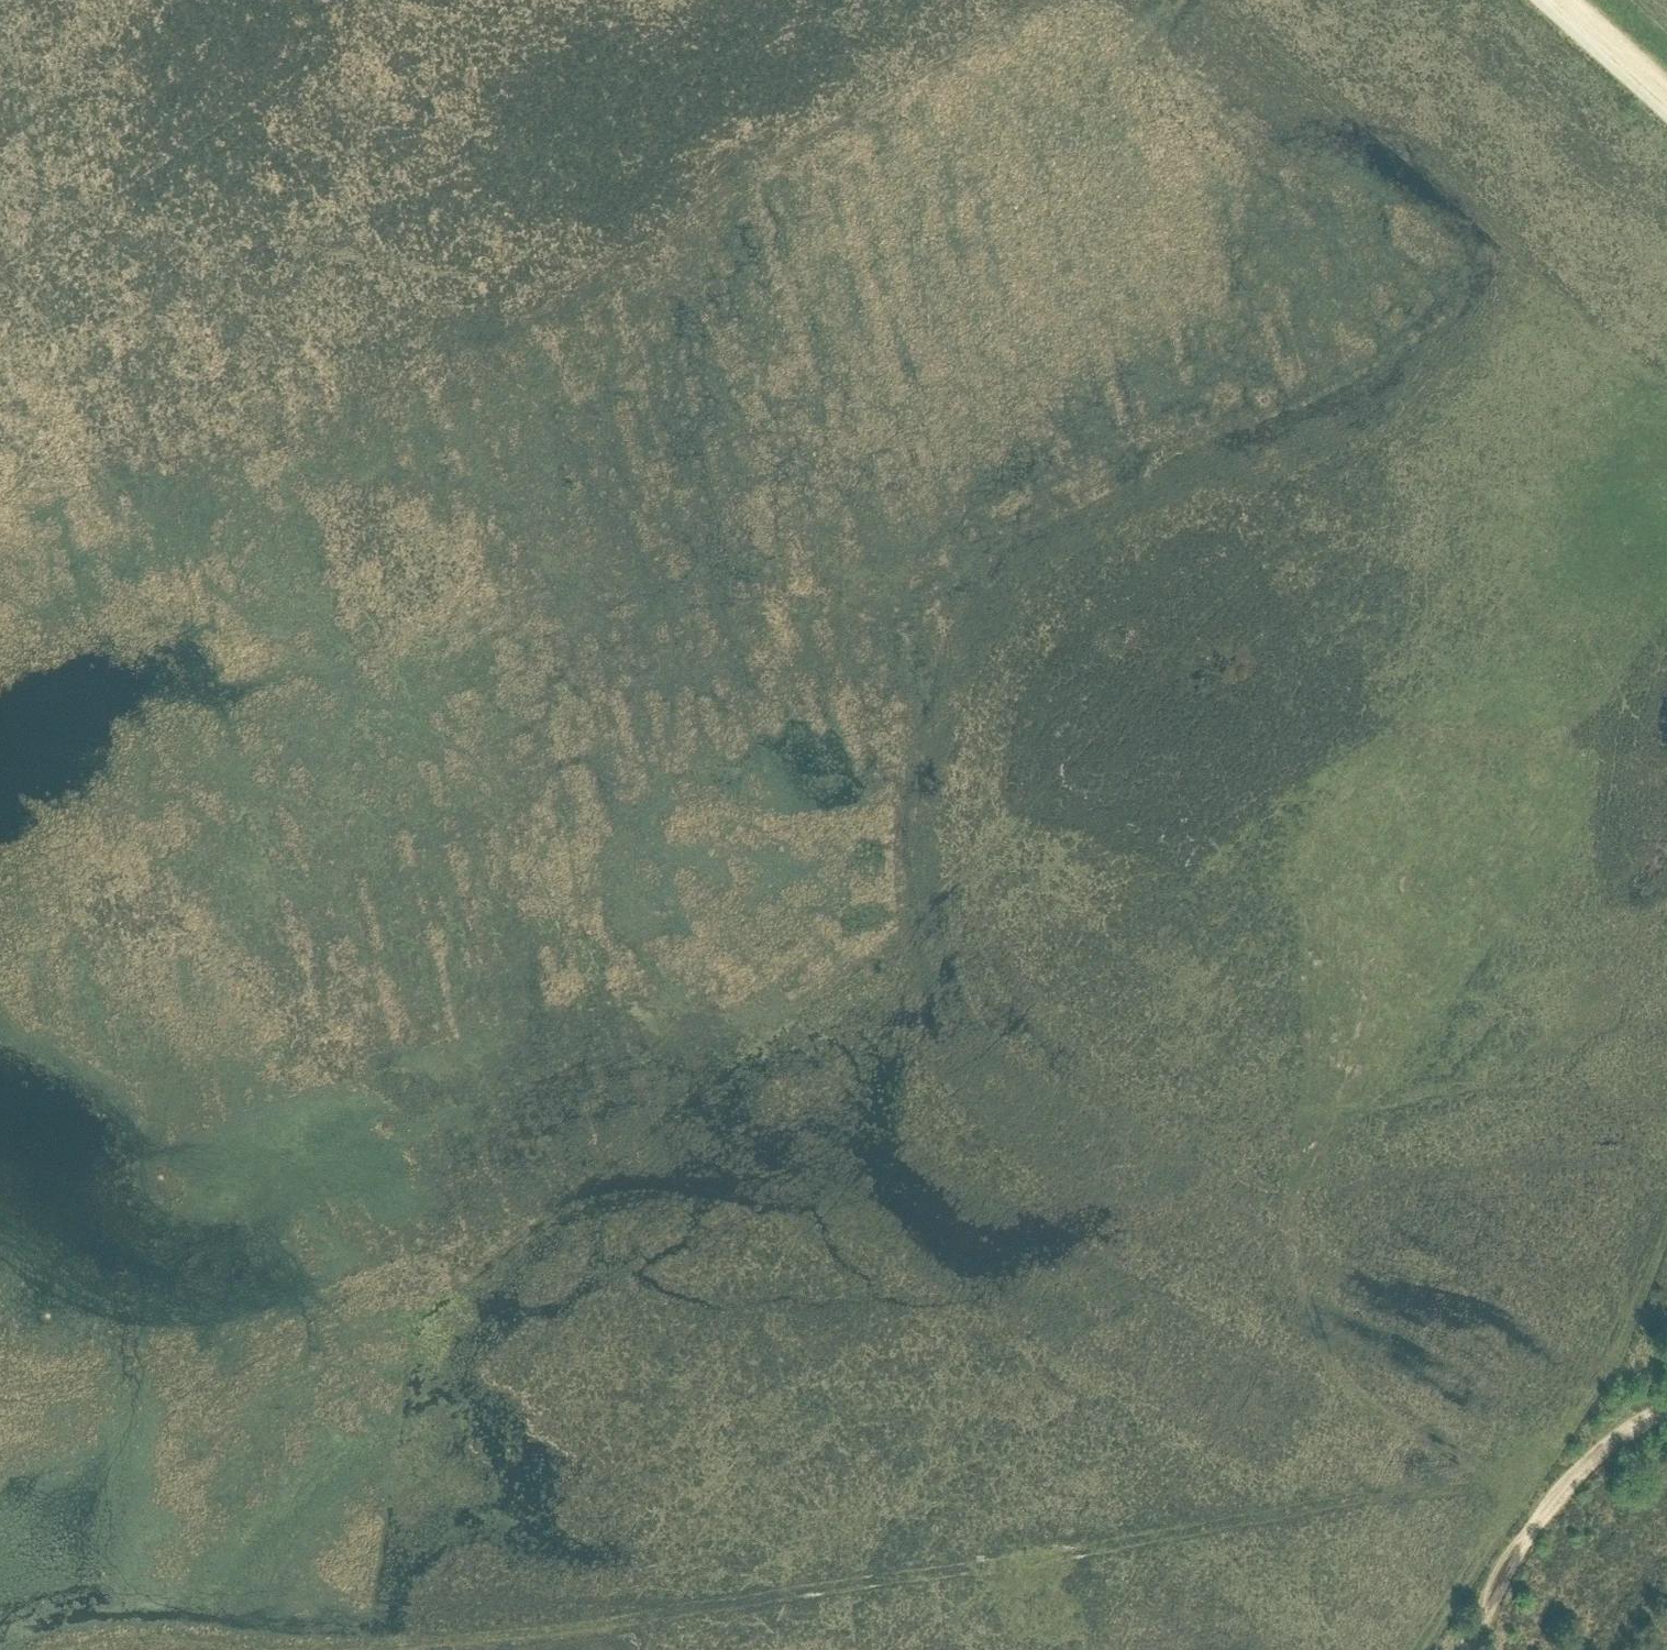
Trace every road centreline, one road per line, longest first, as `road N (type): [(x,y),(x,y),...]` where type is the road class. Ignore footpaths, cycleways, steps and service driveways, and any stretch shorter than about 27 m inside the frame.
road 1 (track): [(1470,1649),(1529,1534),(1625,1433),(1666,1413)]

